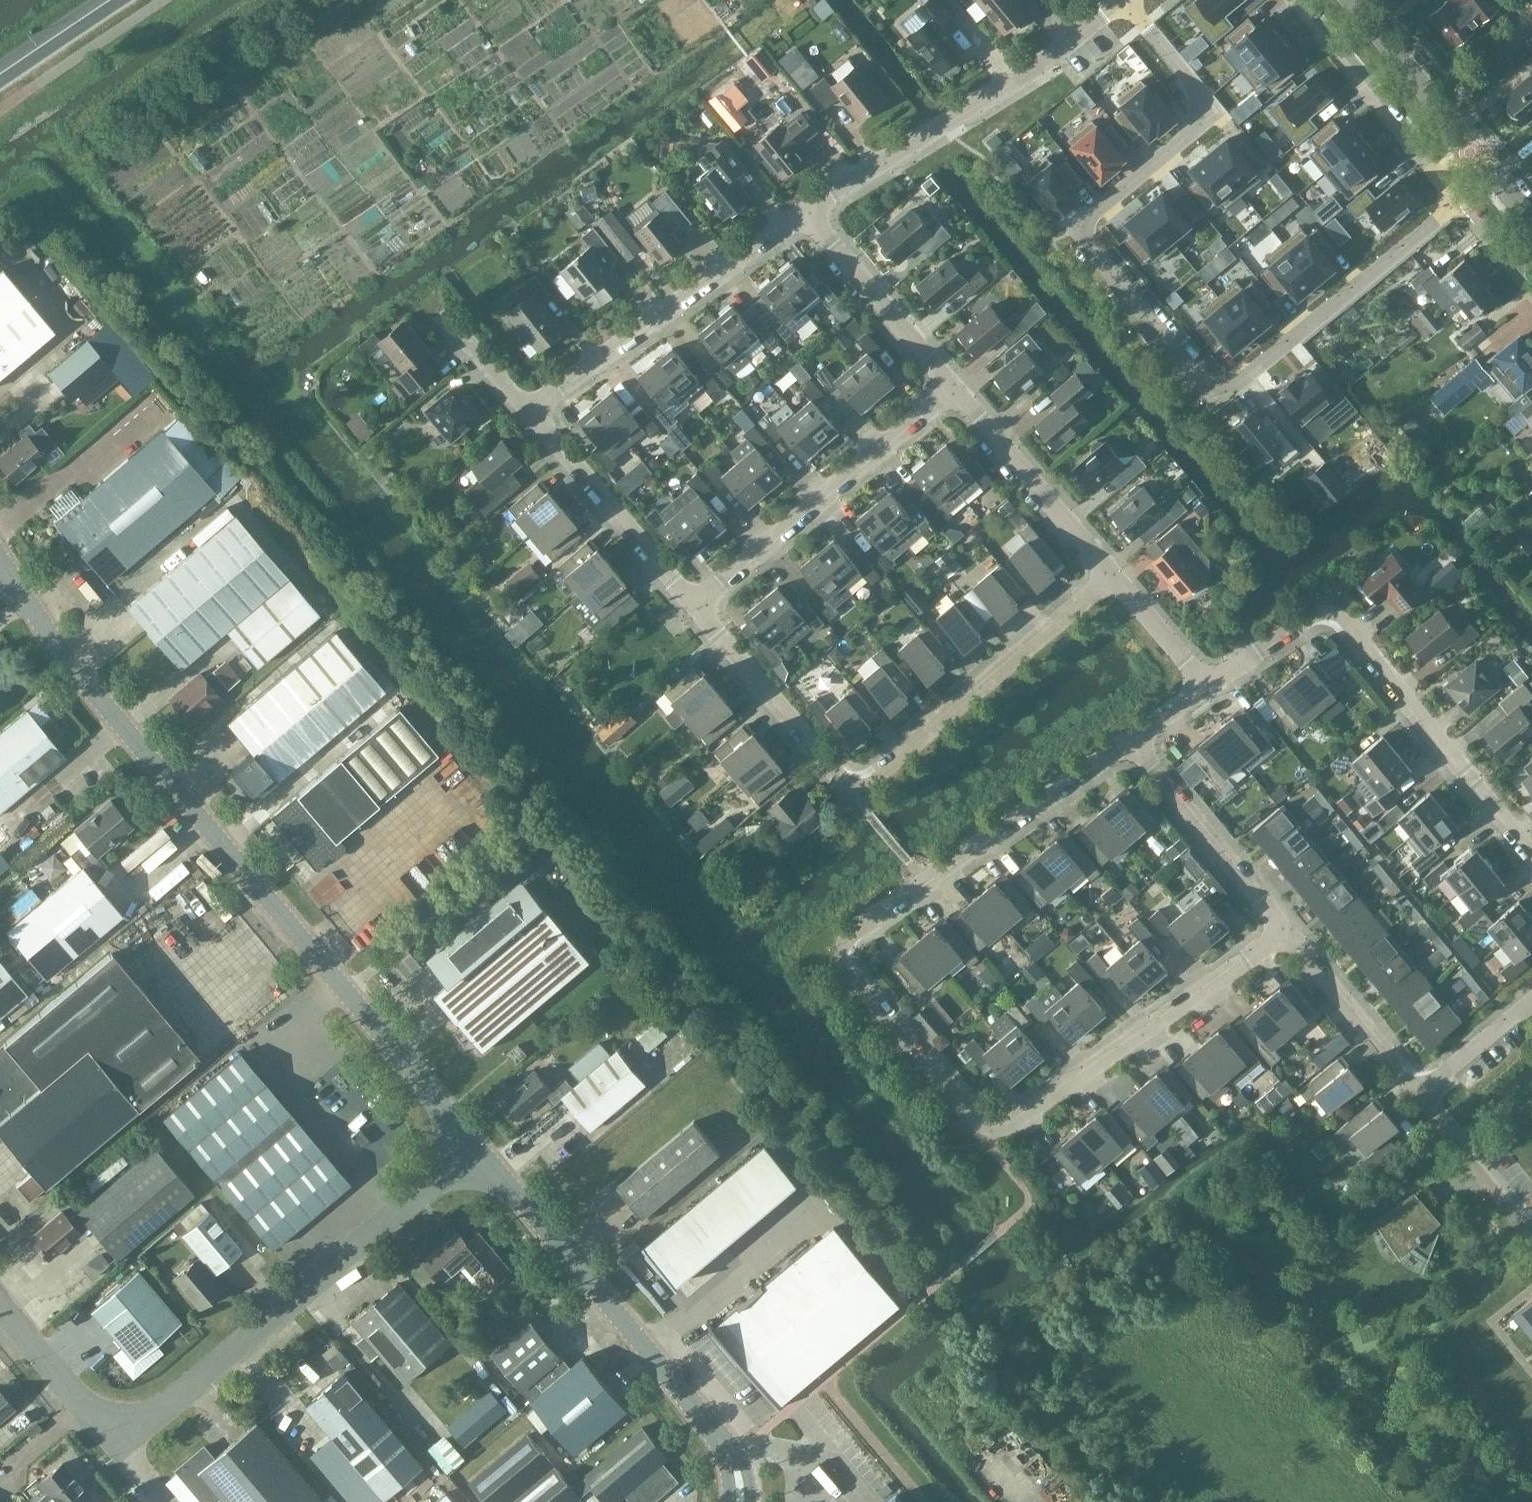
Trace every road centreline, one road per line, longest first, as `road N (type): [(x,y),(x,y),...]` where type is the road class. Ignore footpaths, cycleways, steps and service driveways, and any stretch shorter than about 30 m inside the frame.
road 1 (residential): [(1133,741),(855,930),(846,946),(853,972),(973,1115),(996,1128),(1287,930)]
road 2 (residential): [(1448,189),(1448,211),(1218,400),(1073,227),(1216,110),(1125,0)]
road 3 (tertiary): [(470,1148),(0,559)]
road 4 (unclassified): [(470,1148),(161,1409),(99,1415),(73,1398),(0,1310)]
road 5 (residential): [(692,604),(835,772),(860,782),(1109,572)]
road 6 (residential): [(1531,851),(1325,602),(1208,688)]
road 7 (tertiary): [(739,1501),(733,1454),(470,1148)]
road 8 (residential): [(805,215),(1046,61),(1120,0)]
road 9 (residential): [(527,417),(805,215)]
road 10 (residential): [(692,604),(952,388)]
road 11 (residential): [(527,417),(692,604)]
road 12 (residential): [(1292,0),(1448,189)]
road 13 (residential): [(1287,930),(1133,741)]
road 14 (residential): [(1109,572),(952,388)]
road 15 (residential): [(952,388),(805,215)]
road 16 (residential): [(1419,1092),(1287,930)]
road 17 (tertiary): [(1471,144),(1351,0)]
road 18 (residential): [(1419,1092),(1531,1233)]
road 19 (residential): [(1208,688),(1109,572)]
road 20 (residential): [(1531,1001),(1419,1092)]
road 21 (tertiary): [(0,76),(114,0)]
road 22 (residential): [(1448,189),(1531,292)]

